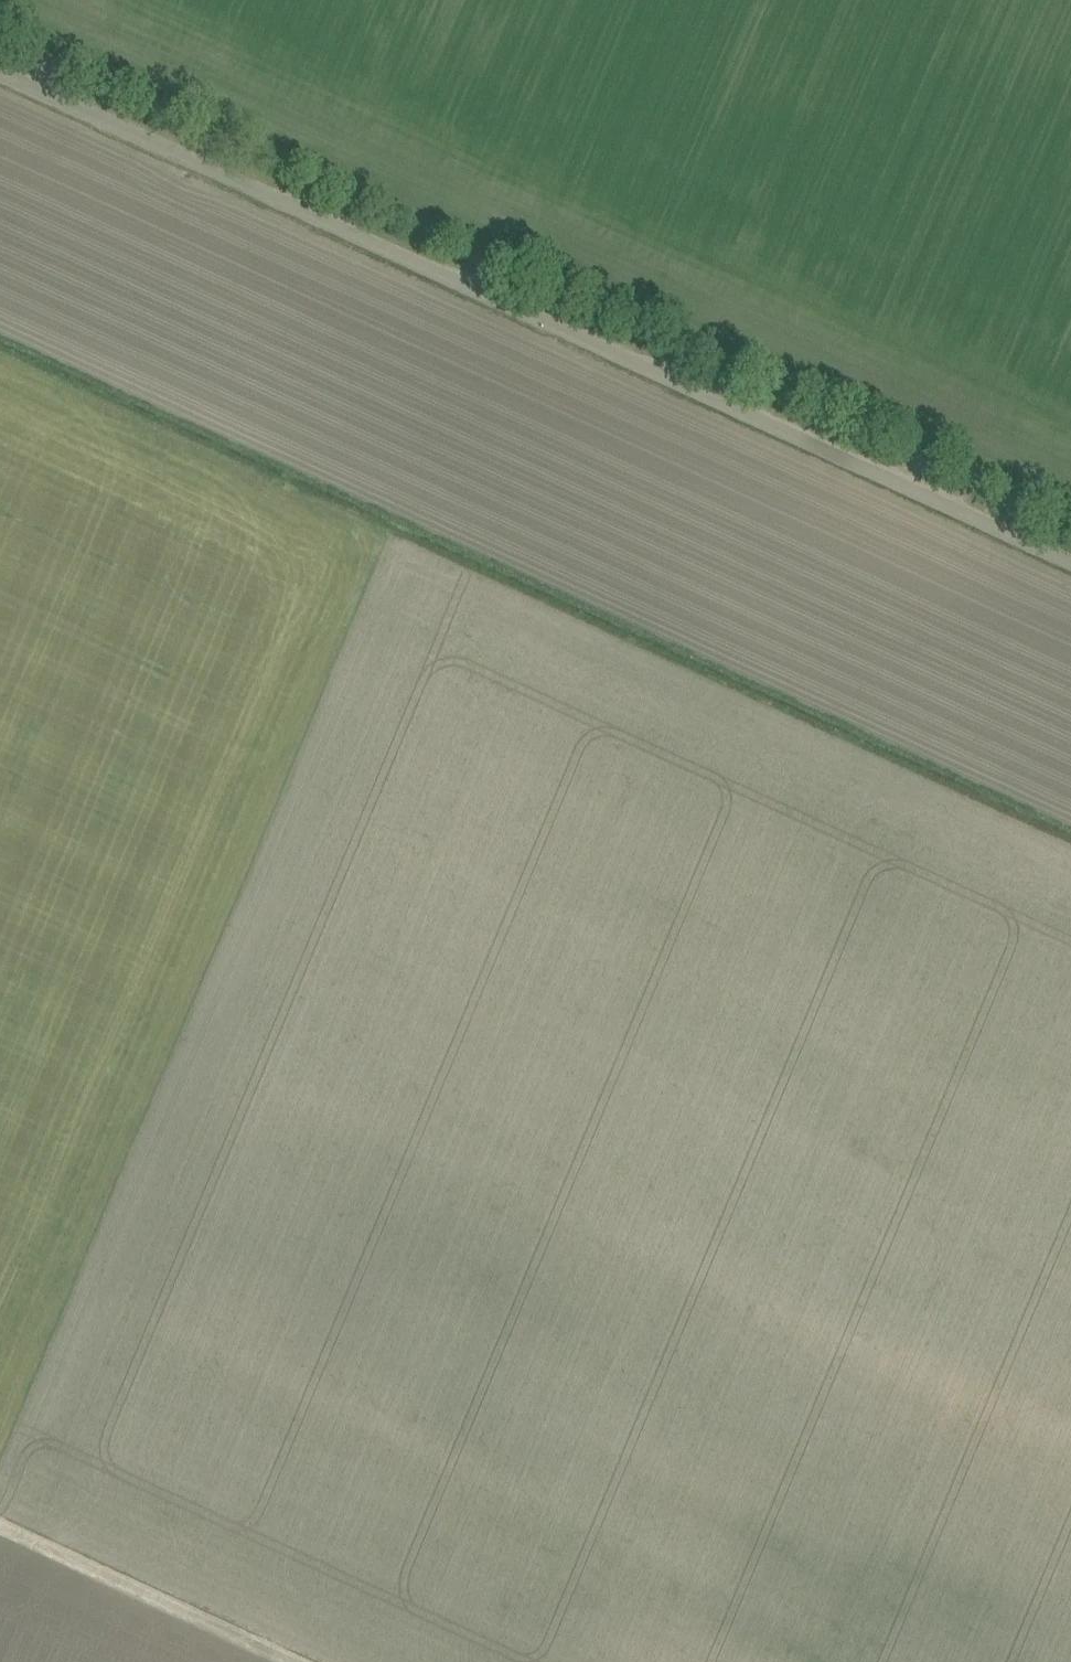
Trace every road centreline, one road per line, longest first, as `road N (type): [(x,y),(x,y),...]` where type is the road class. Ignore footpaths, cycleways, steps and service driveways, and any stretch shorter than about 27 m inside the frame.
road 1 (unclassified): [(0,76),(1070,564)]
road 2 (track): [(300,1661),(0,1523)]

